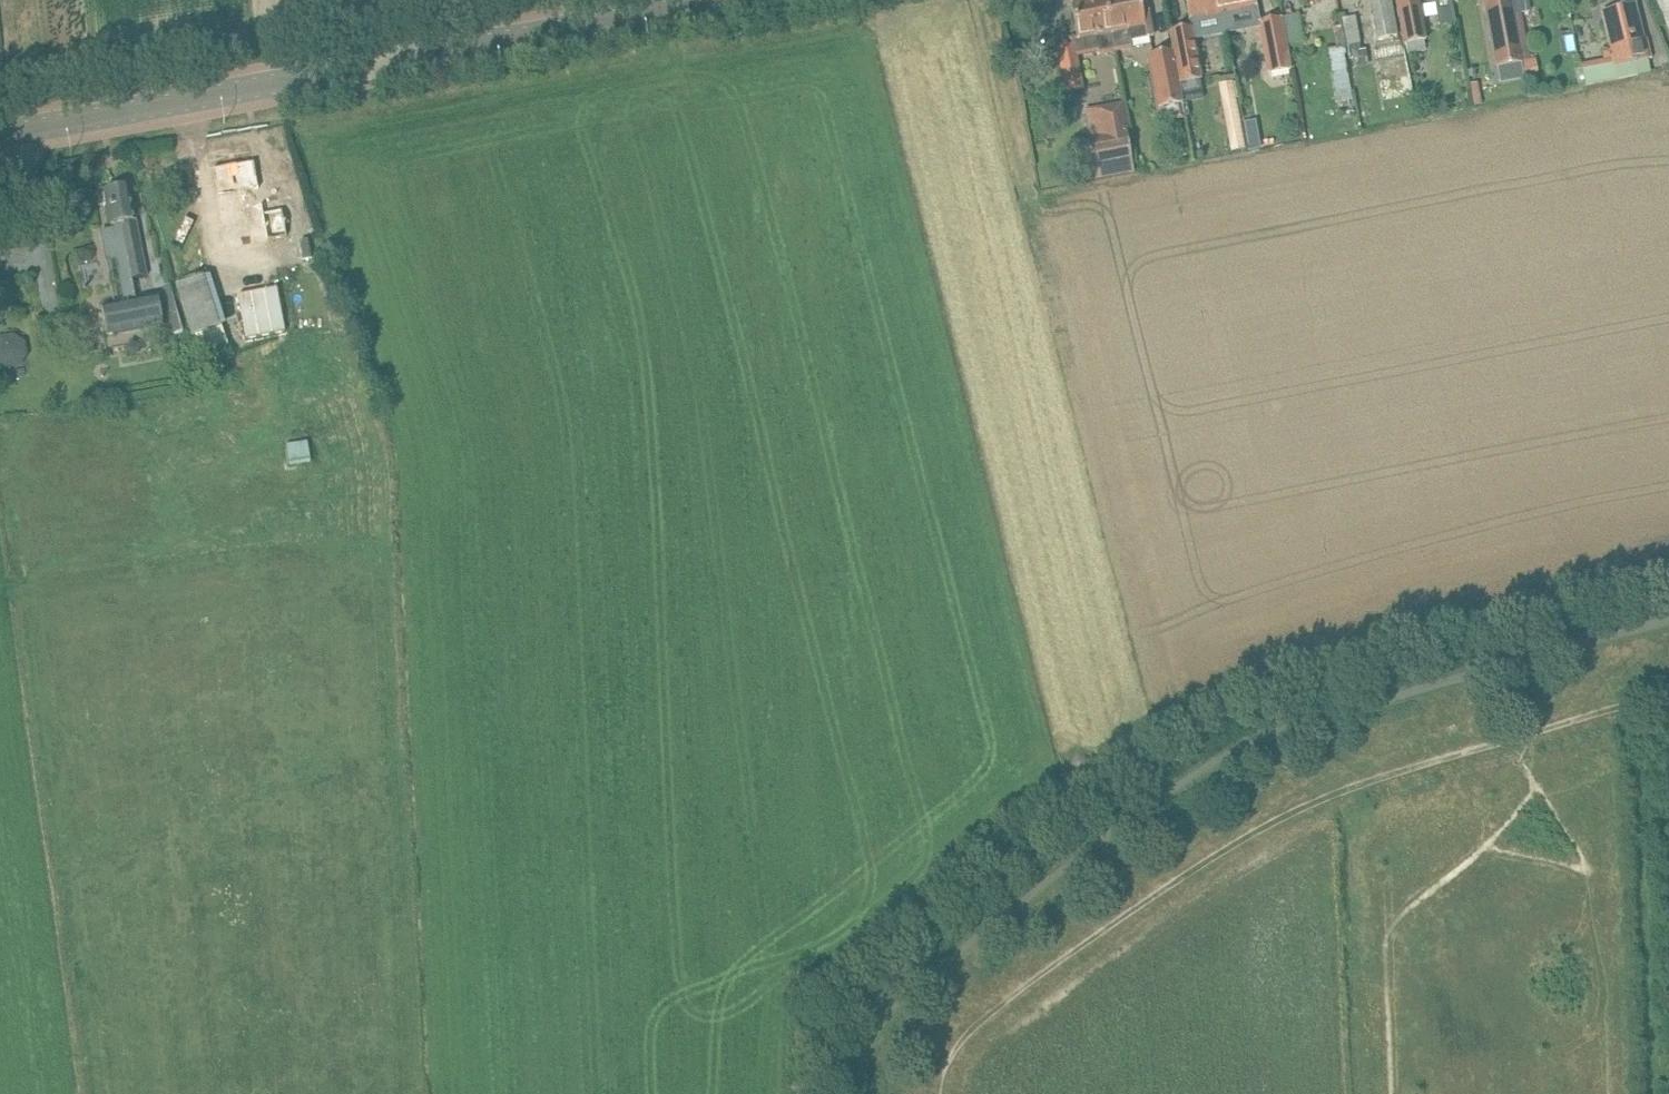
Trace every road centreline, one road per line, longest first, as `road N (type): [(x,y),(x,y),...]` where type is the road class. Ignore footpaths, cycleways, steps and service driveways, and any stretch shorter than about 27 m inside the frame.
road 1 (secondary): [(0,133),(707,0)]

